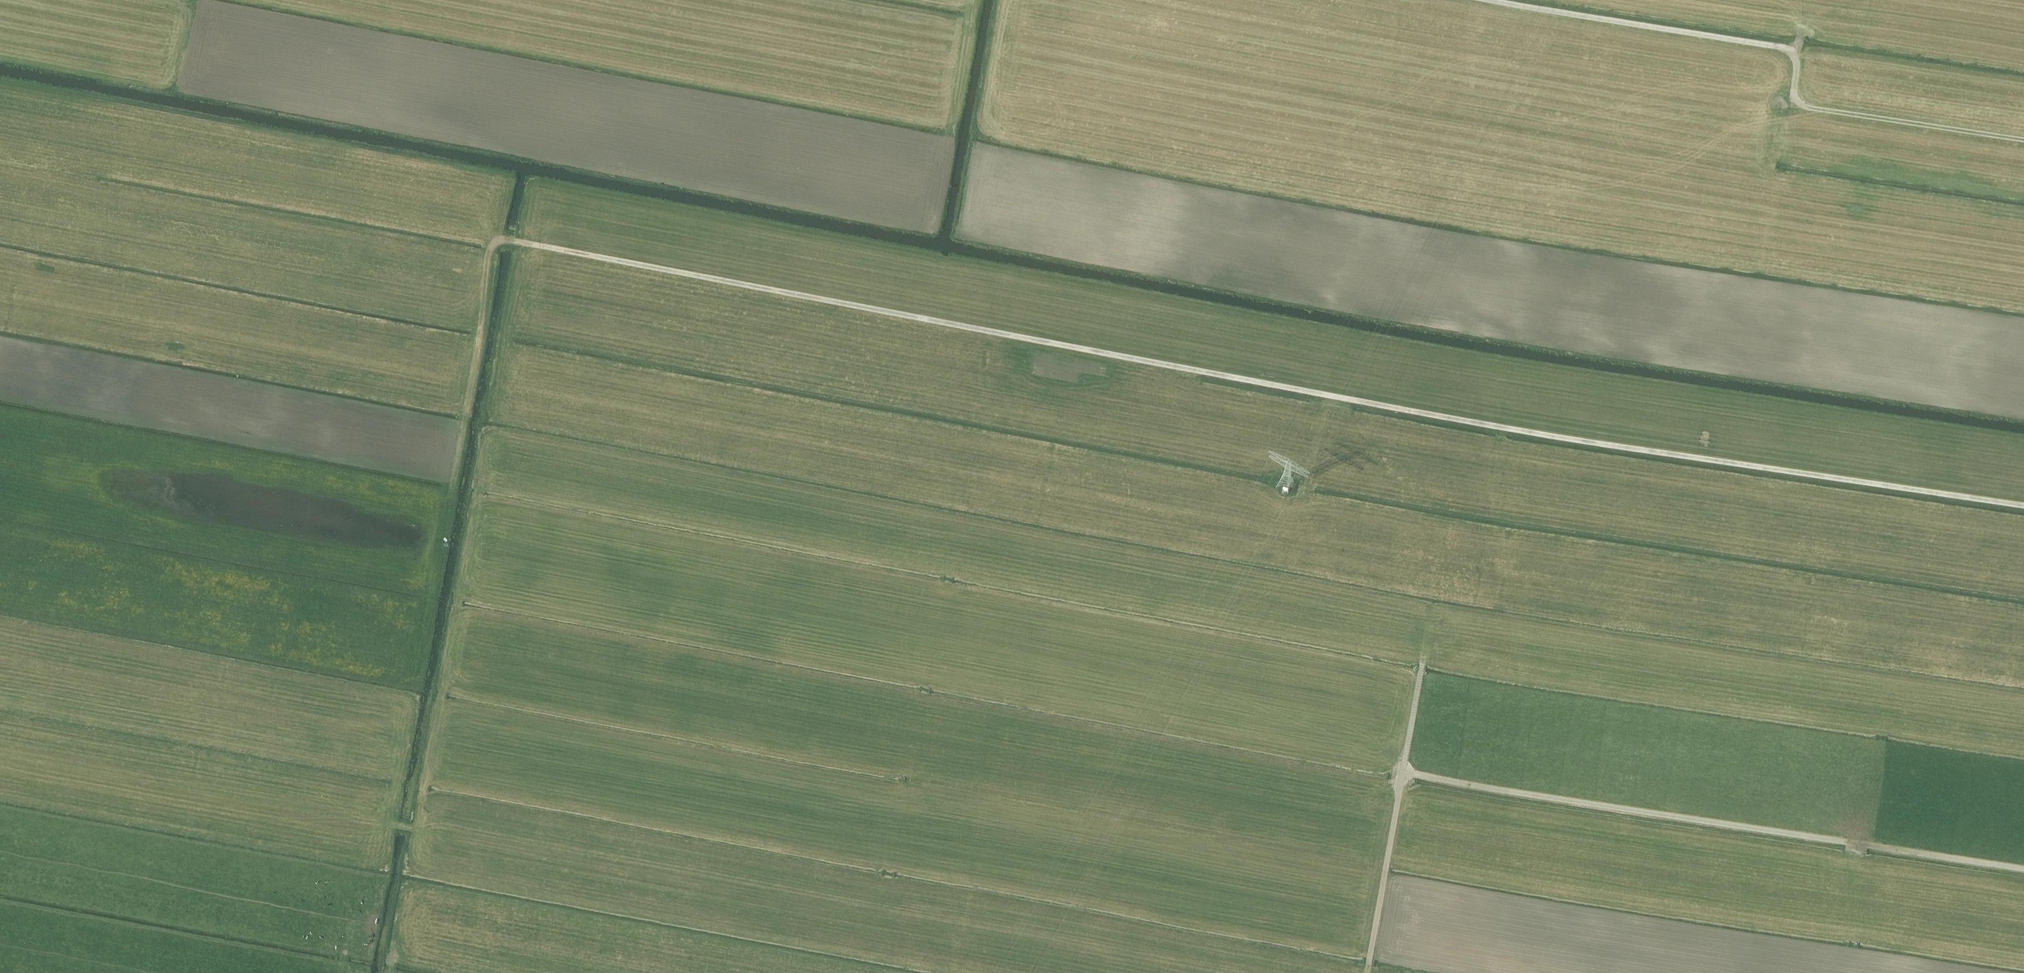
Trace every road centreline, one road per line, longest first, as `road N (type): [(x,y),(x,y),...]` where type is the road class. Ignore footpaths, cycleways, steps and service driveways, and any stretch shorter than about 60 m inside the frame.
road 1 (track): [(2023,499),(514,239)]

